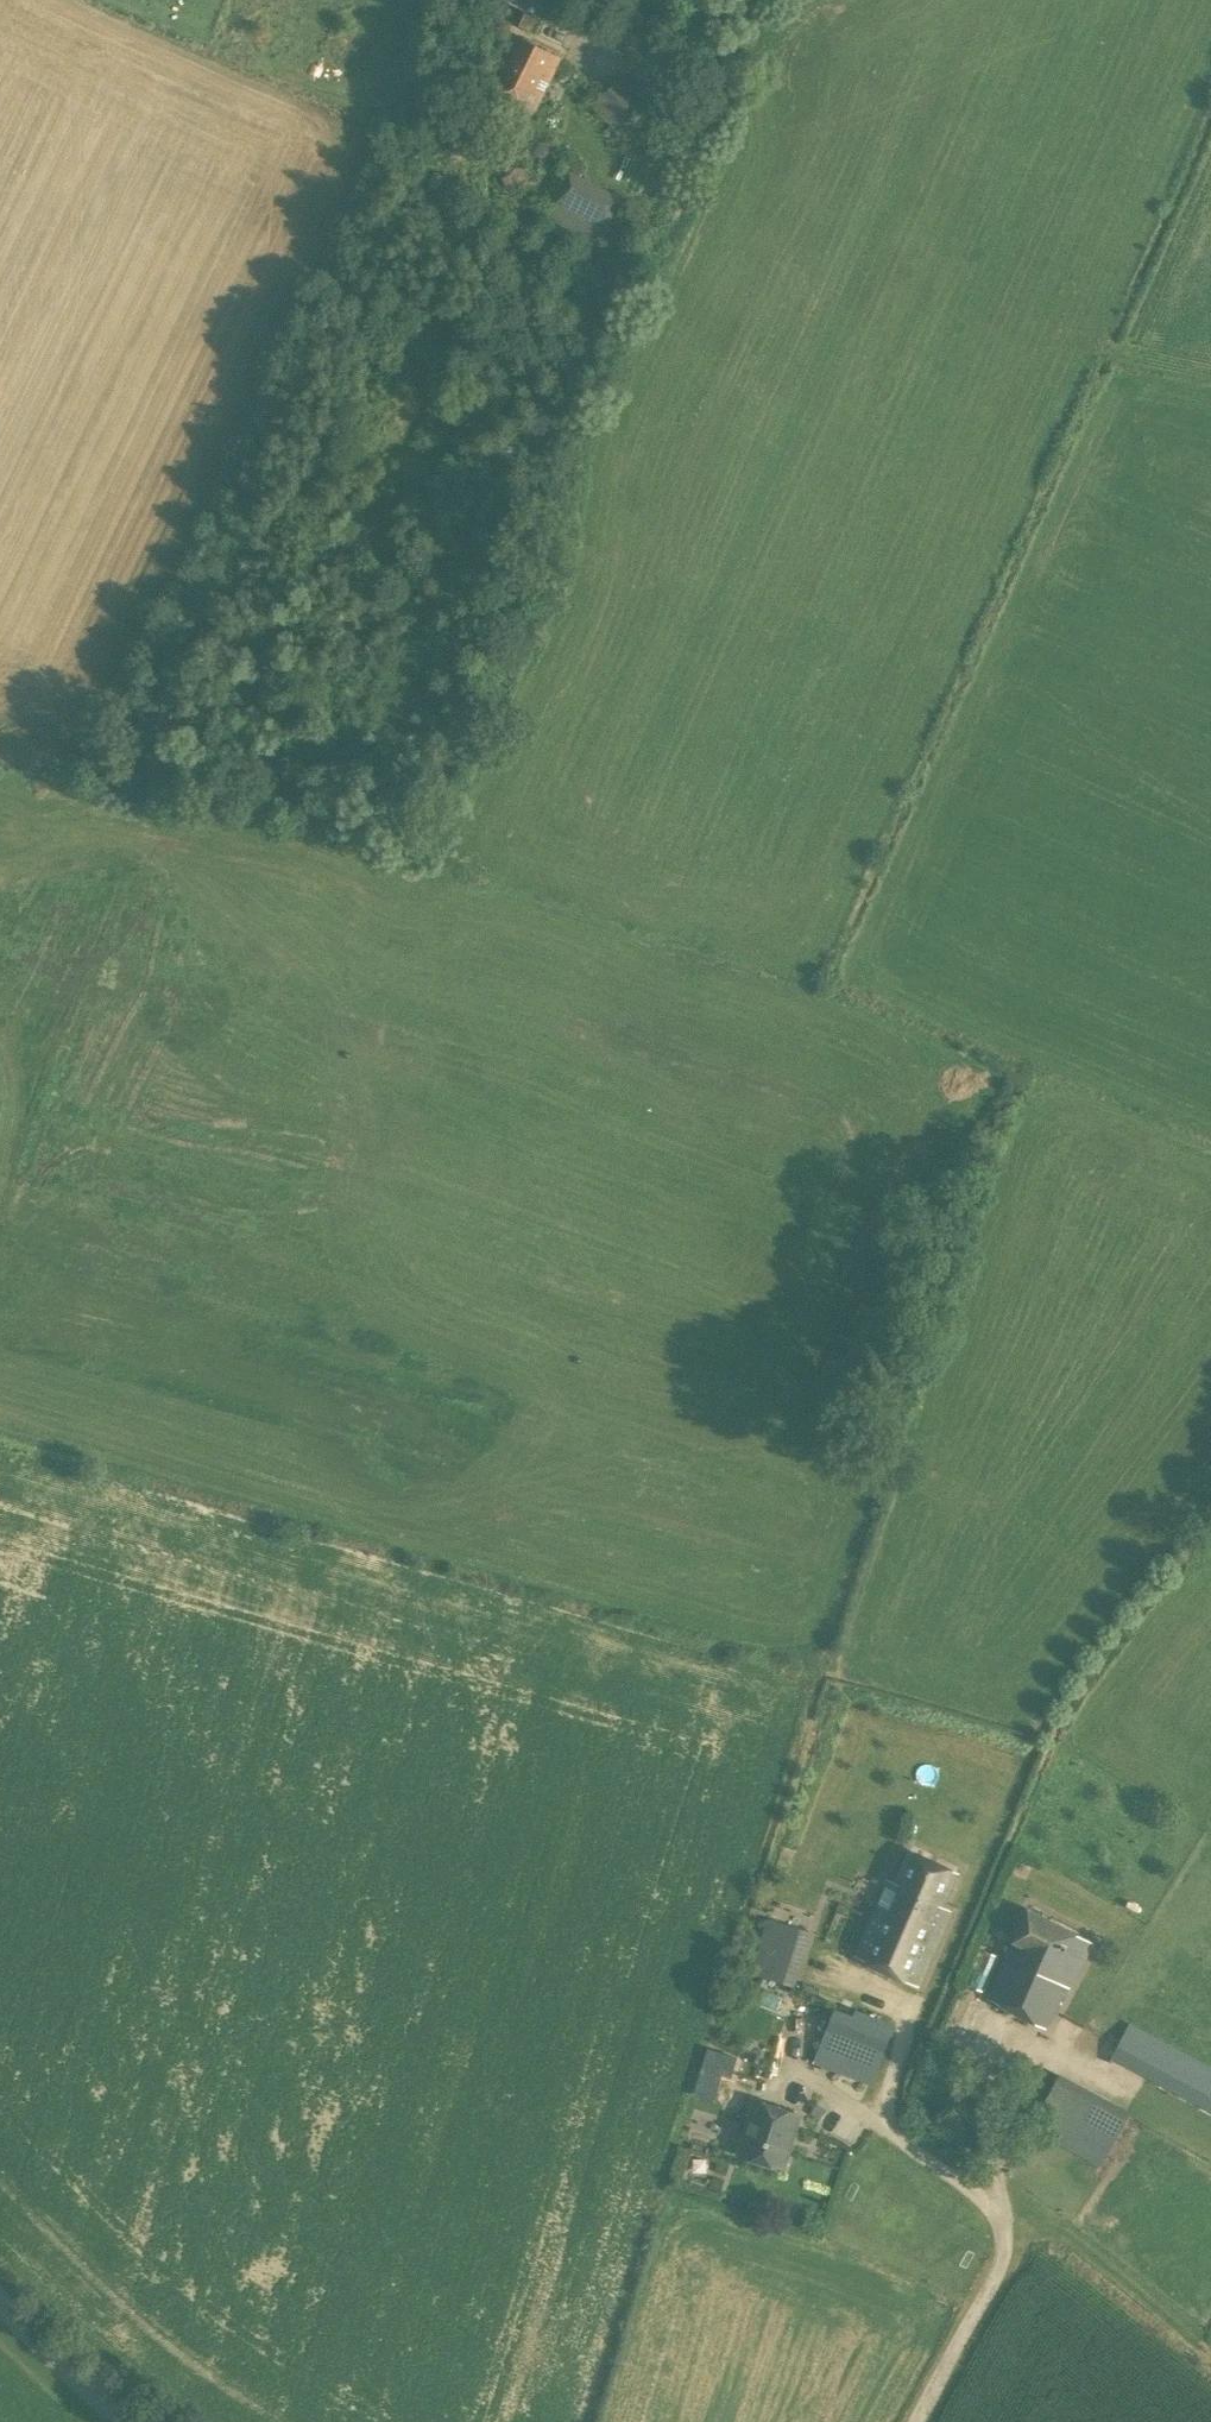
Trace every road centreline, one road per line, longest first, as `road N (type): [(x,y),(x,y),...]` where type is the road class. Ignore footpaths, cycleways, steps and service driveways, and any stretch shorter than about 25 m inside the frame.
road 1 (tertiary): [(138,2421),(0,2297)]

